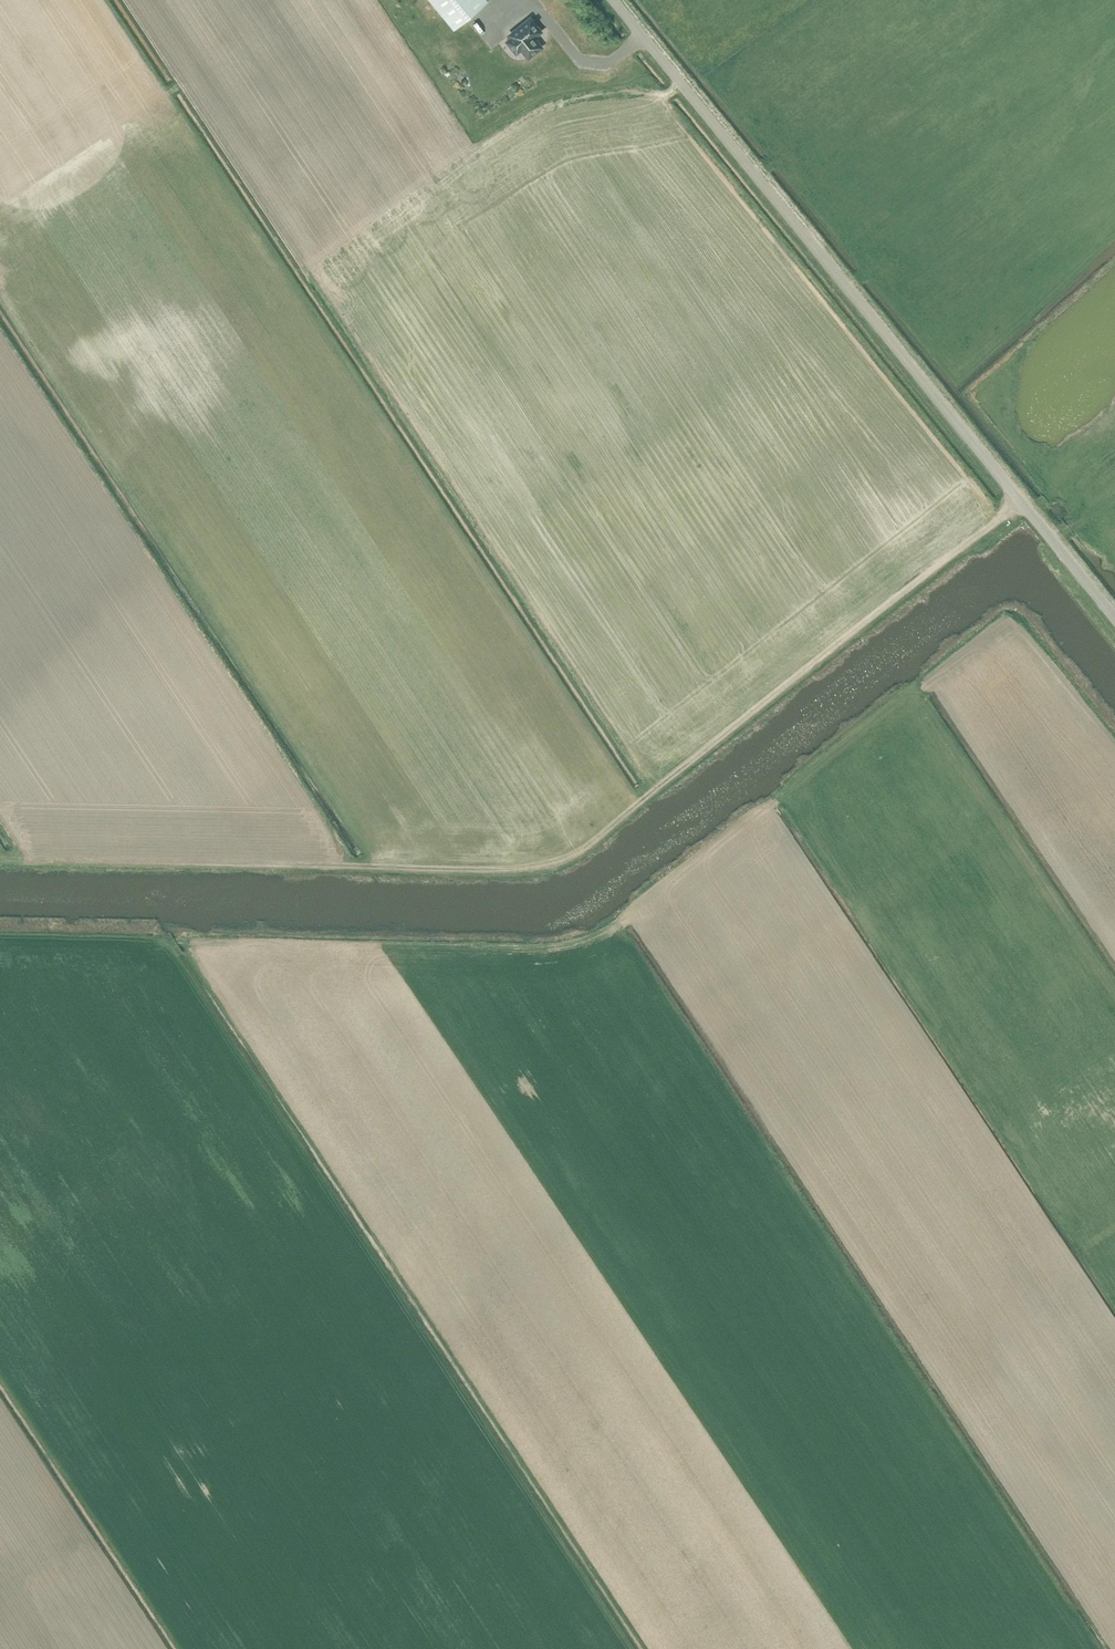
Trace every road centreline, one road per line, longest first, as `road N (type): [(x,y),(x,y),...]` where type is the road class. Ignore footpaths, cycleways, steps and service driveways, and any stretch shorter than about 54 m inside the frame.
road 1 (track): [(0,853),(540,867),(575,853),(1020,499)]
road 2 (tertiary): [(1114,614),(612,0)]

